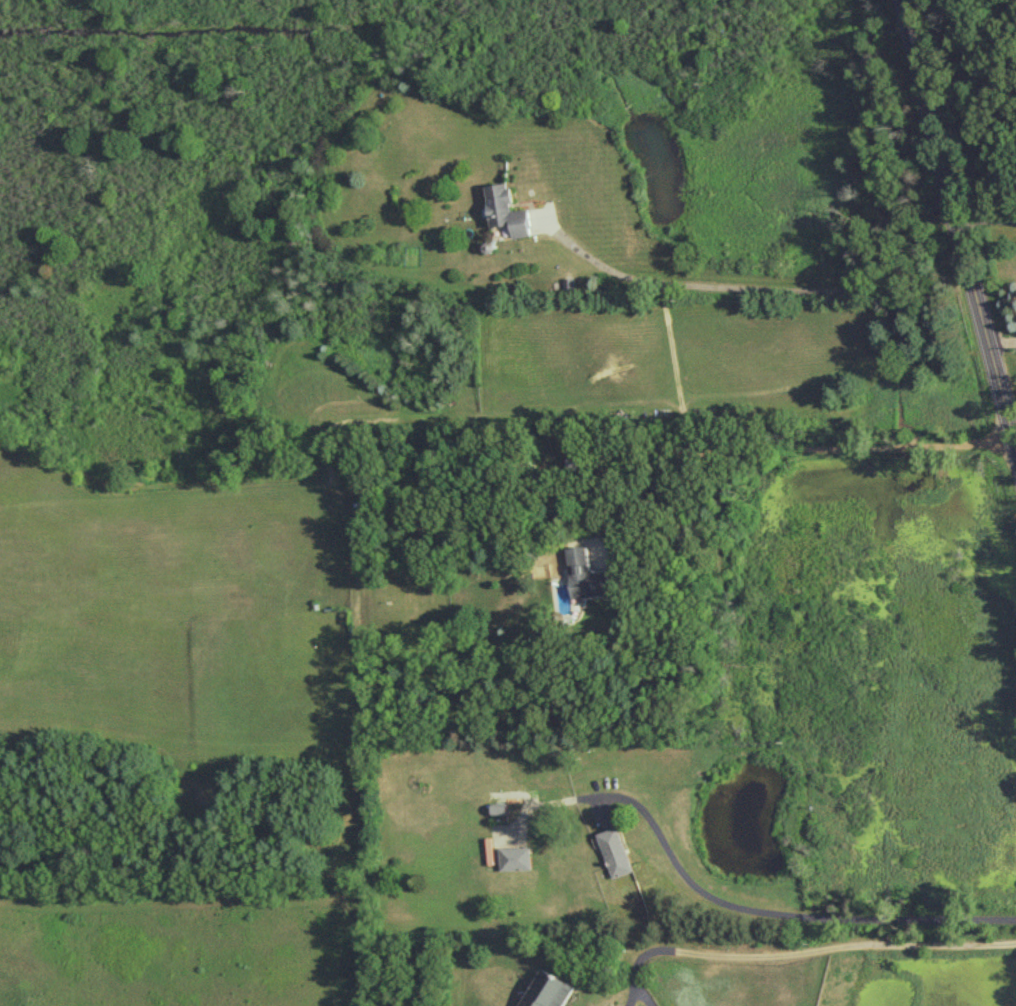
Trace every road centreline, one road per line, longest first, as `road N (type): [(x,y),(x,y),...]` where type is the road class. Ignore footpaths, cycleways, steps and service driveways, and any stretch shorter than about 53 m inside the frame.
road 1 (tertiary): [(1015,458),(905,0)]

